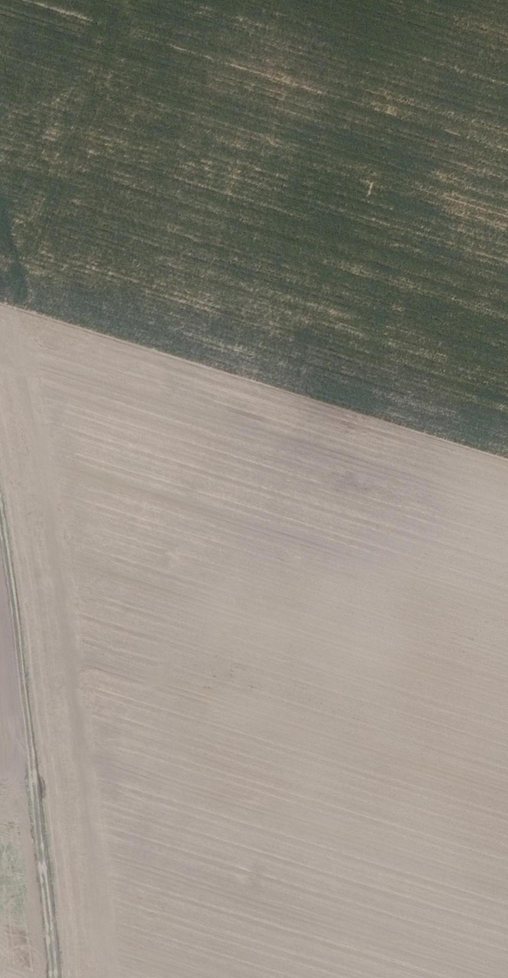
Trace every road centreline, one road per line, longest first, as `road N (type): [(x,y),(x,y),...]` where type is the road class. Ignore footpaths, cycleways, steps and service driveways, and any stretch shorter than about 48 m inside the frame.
road 1 (track): [(60,977),(0,498)]

